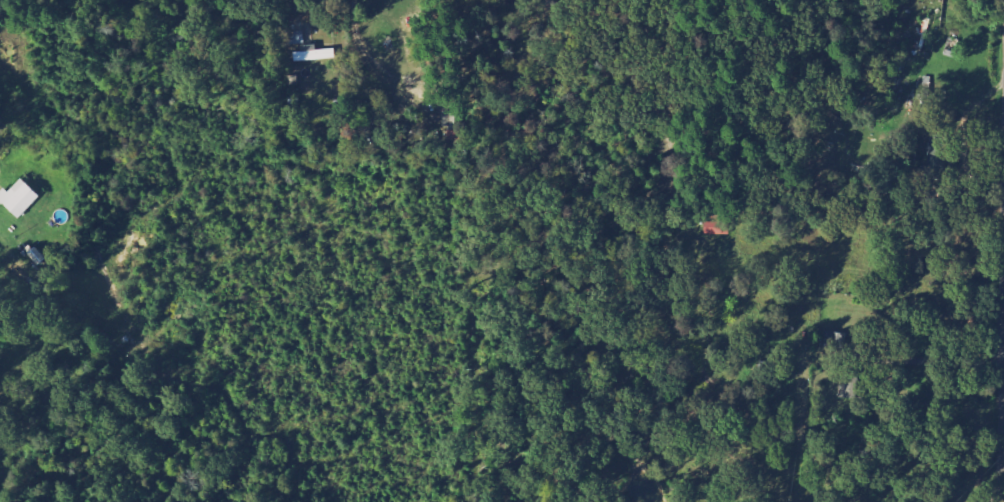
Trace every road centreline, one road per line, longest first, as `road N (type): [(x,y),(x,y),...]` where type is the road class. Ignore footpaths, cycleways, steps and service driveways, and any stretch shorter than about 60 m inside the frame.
road 1 (residential): [(1003,258),(996,501)]

